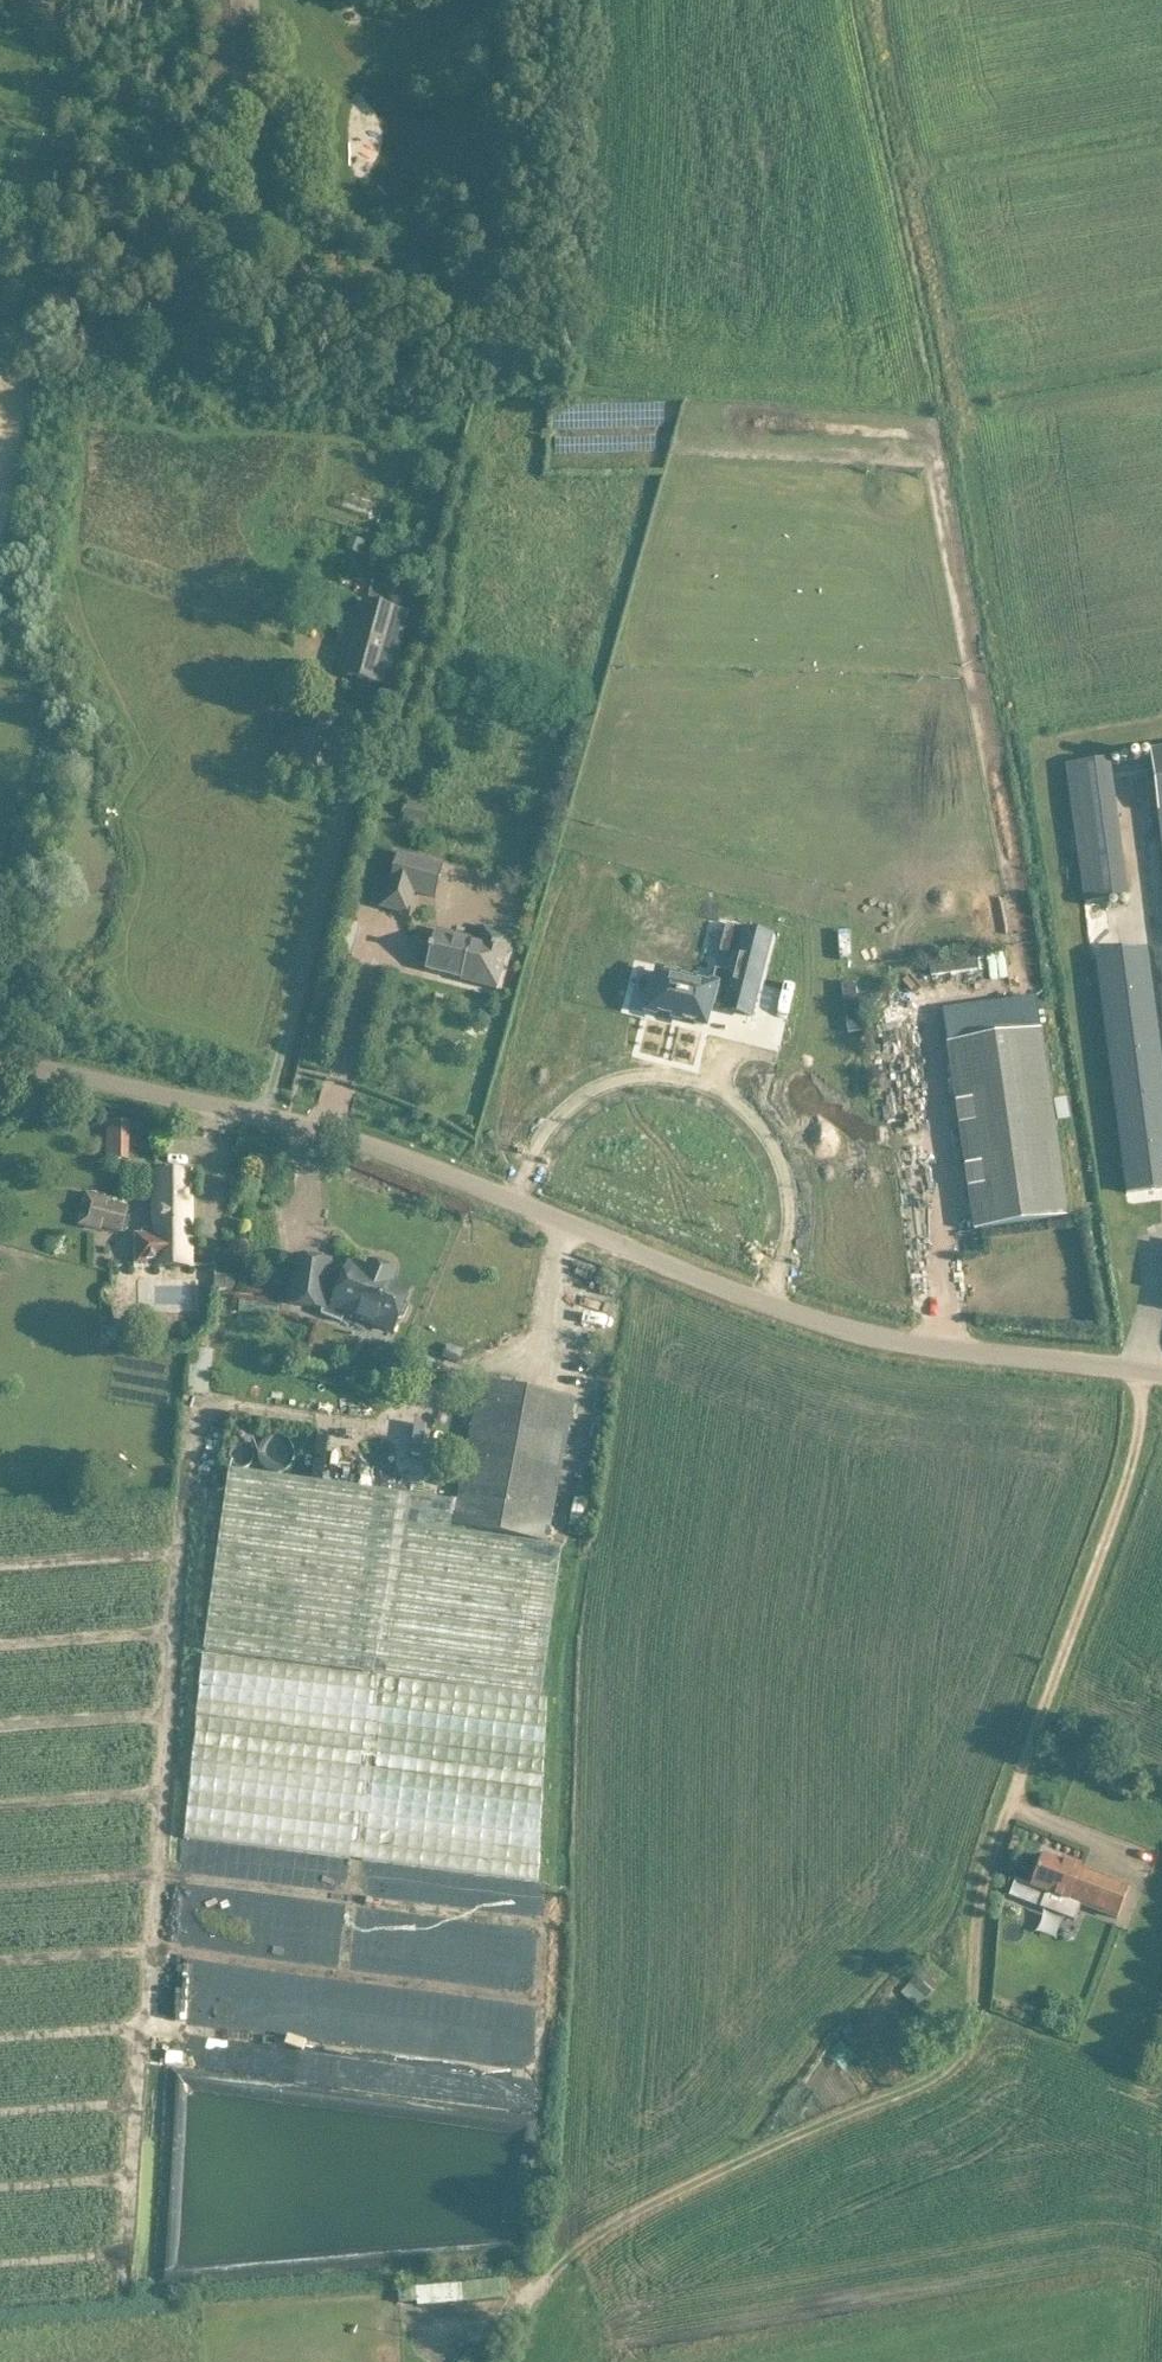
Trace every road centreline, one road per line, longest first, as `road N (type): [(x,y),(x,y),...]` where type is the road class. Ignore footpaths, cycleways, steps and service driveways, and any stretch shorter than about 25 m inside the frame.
road 1 (track): [(997,1840),(1127,1476),(1140,1372),(1039,744),(1161,723)]
road 2 (unclassified): [(1161,1376),(863,1334),(781,1309),(369,1146),(0,1058)]
road 3 (track): [(997,1840),(973,1959),(973,2033),(960,2057),(933,2079),(630,2216),(556,2271),(518,2313)]

